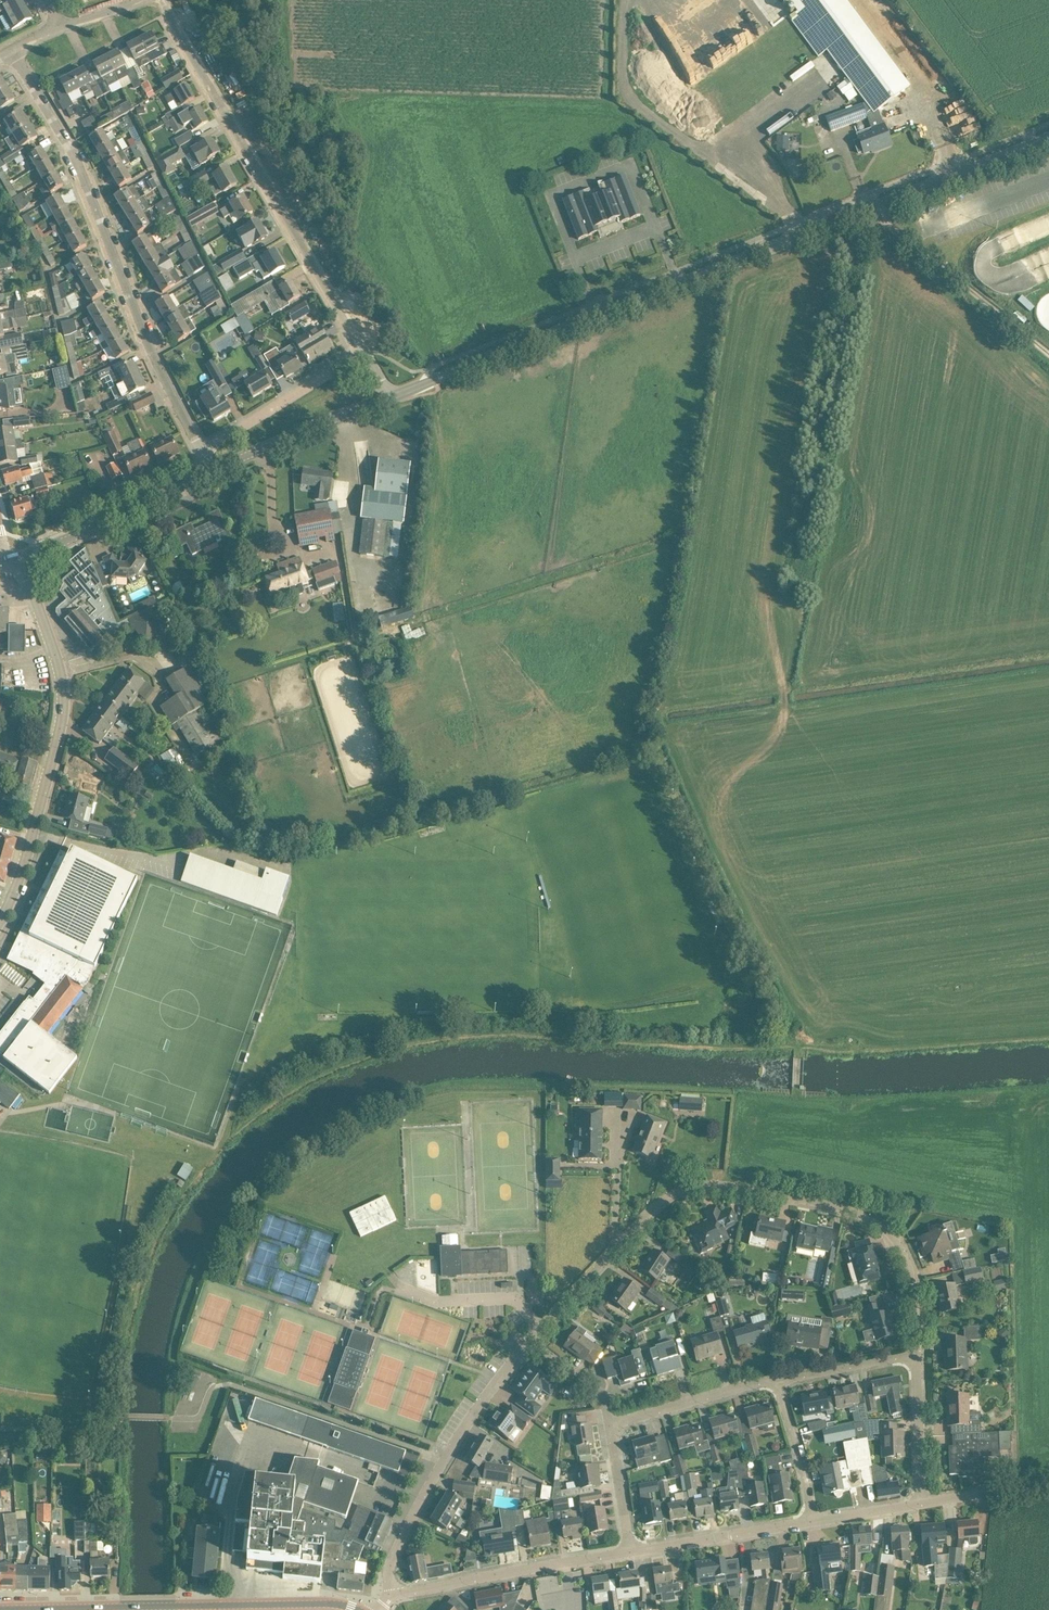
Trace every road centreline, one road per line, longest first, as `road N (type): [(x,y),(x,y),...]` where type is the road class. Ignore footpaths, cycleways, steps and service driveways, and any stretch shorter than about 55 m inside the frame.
road 1 (tertiary): [(392,396),(1048,138)]
road 2 (residential): [(204,452),(152,353),(75,158),(11,51)]
road 3 (residential): [(529,1343),(657,1204),(689,1185),(726,1184),(849,1208),(887,1230)]
road 4 (residential): [(365,352),(162,0)]
road 5 (residential): [(0,922),(34,833),(62,712),(58,662),(12,561)]
road 6 (secondary): [(0,1609),(356,1609)]
road 7 (residential): [(390,1596),(388,1567),(412,1515),(529,1343)]
road 8 (unclassified): [(390,1596),(630,1553)]
road 9 (tertiary): [(12,561),(214,471)]
road 10 (tertiary): [(214,471),(392,396)]
road 11 (residential): [(204,452),(365,352)]
road 12 (unclassified): [(630,1553),(812,1520)]
road 13 (residential): [(609,1424),(776,1381)]
road 14 (residential): [(921,1501),(918,1357)]
road 15 (residential): [(776,1381),(918,1357)]
road 16 (residential): [(812,1520),(776,1381)]
road 17 (residential): [(918,1357),(916,1290),(887,1230)]
road 18 (residential): [(630,1553),(609,1424)]
road 19 (unclassified): [(1048,1483),(921,1501)]

